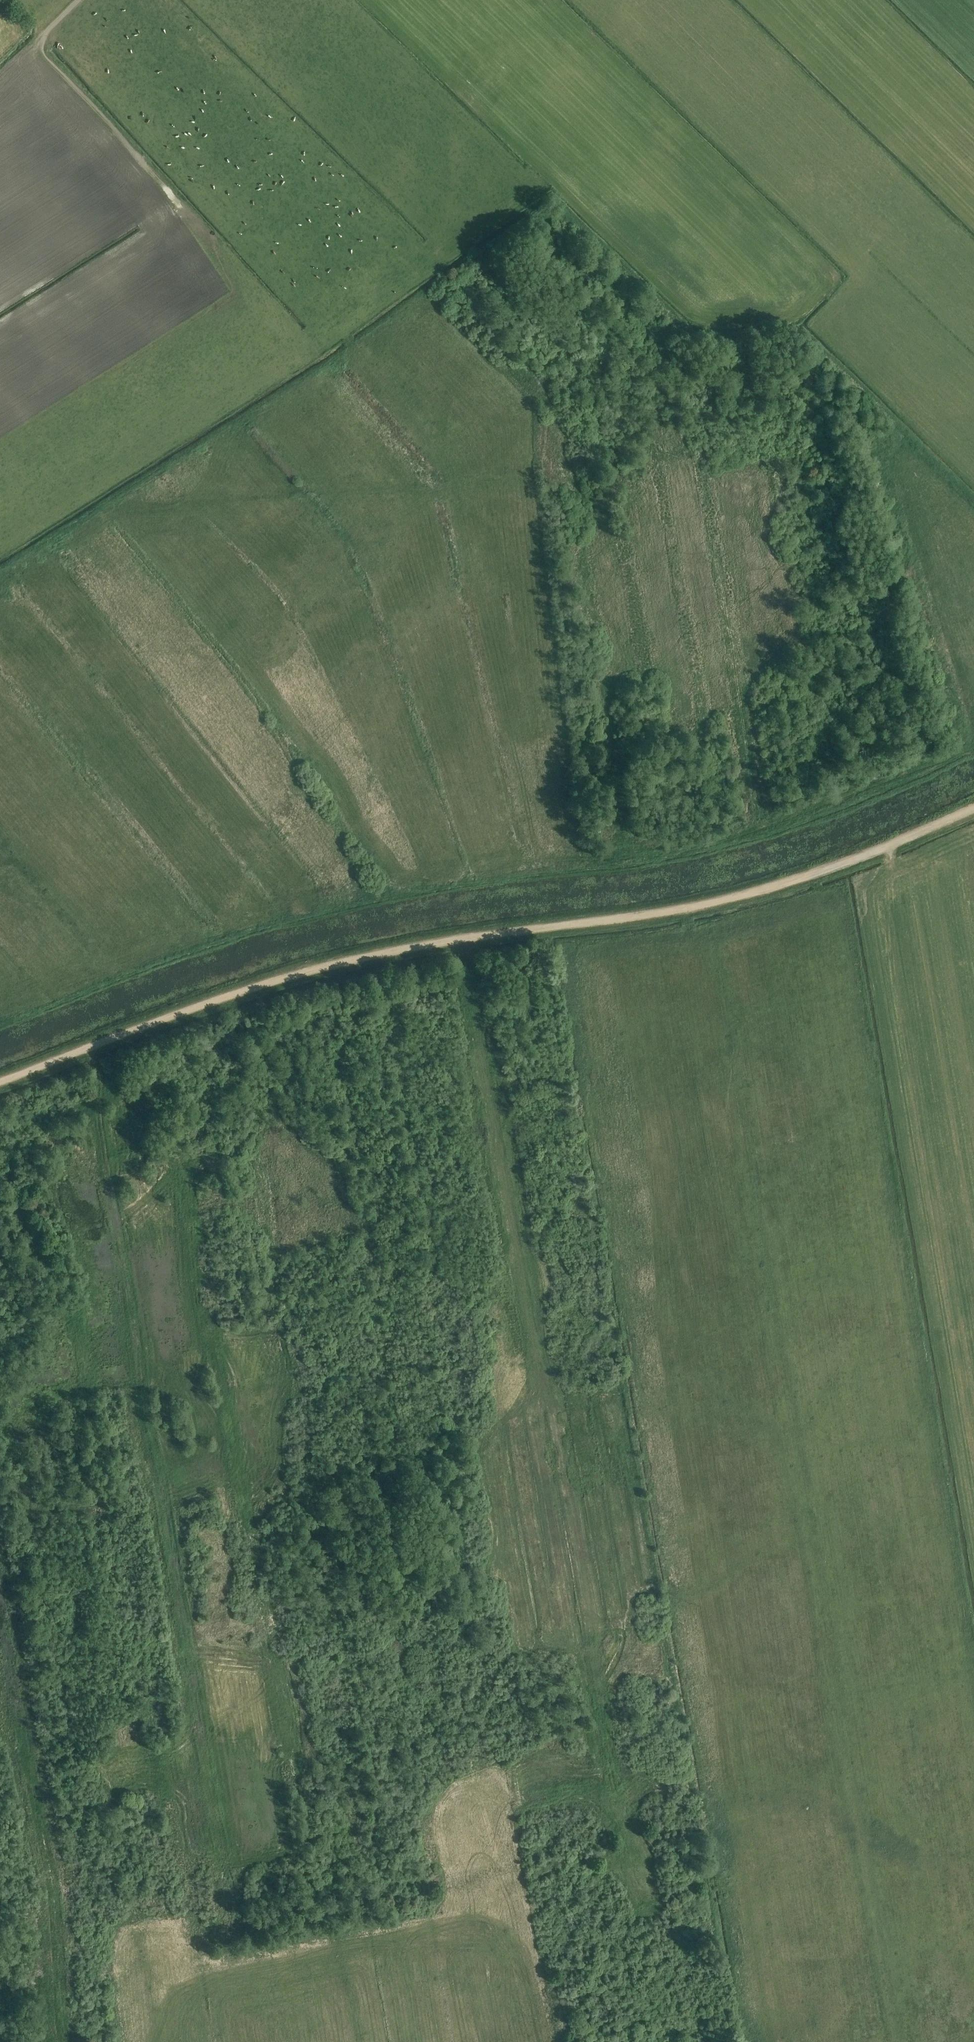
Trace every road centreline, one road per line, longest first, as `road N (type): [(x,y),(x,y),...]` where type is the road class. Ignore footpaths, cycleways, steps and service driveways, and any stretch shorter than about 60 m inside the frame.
road 1 (track): [(0,1081),(310,970),(734,896),(829,868),(973,807)]
road 2 (track): [(147,1362),(89,1047)]

